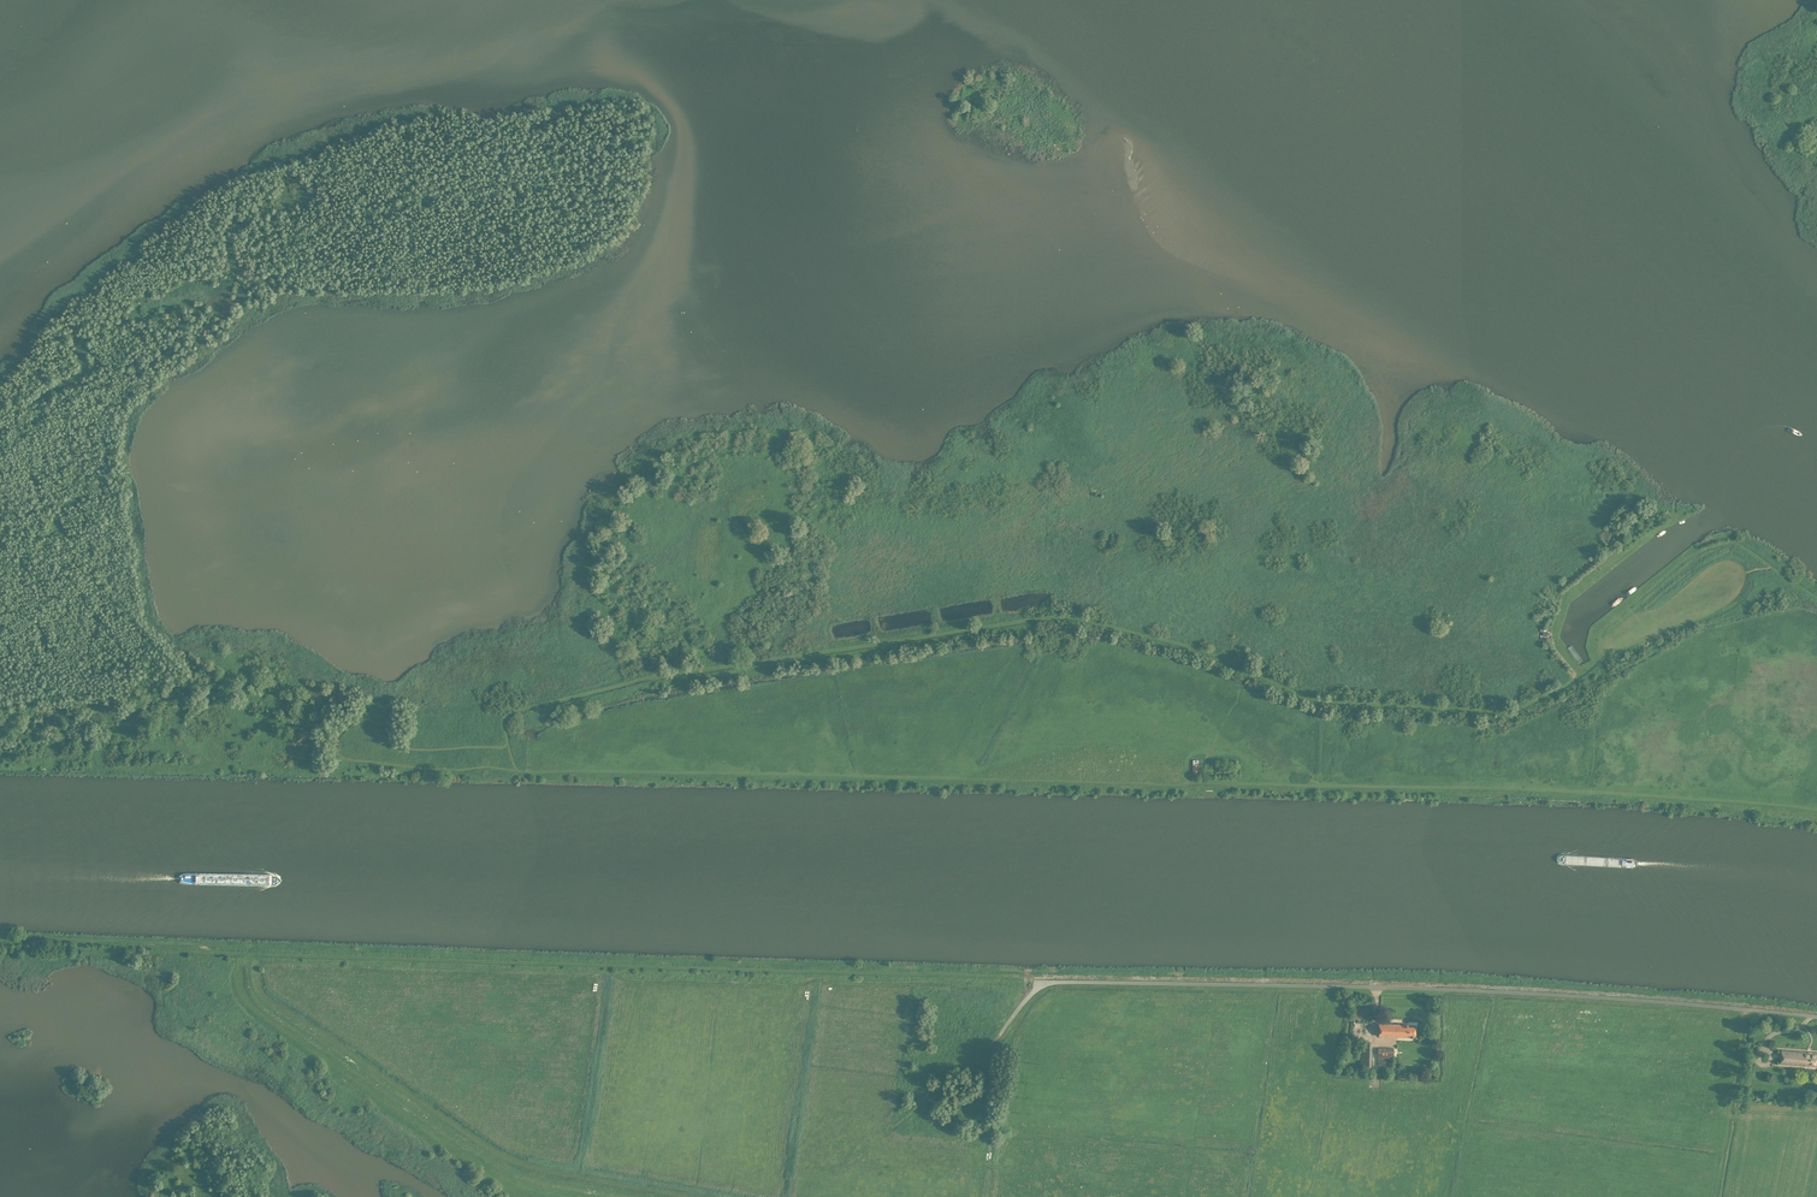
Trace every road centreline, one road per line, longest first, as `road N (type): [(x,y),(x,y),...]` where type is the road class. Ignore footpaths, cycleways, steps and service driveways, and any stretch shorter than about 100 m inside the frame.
road 1 (track): [(1816,597),(1744,547),(1715,544),(1688,555),(1594,631),(1591,668),(1508,712),(1320,702),(1213,652),(1063,616),(630,682),(516,711),(503,721),(520,772),(1543,789),(1816,809)]
road 2 (track): [(0,938),(255,954),(1025,975),(1030,994)]
road 3 (unclassified): [(1816,1016),(1662,1003),(1053,983),(1031,993),(1000,1035)]
road 4 (track): [(647,1196),(491,1162),(261,999),(249,984),(252,958)]
road 5 (track): [(508,745),(397,747),(380,707),(343,735),(339,746),(364,759),(516,769)]
road 6 (track): [(795,1196),(946,1077),(985,1069),(1000,1035)]

